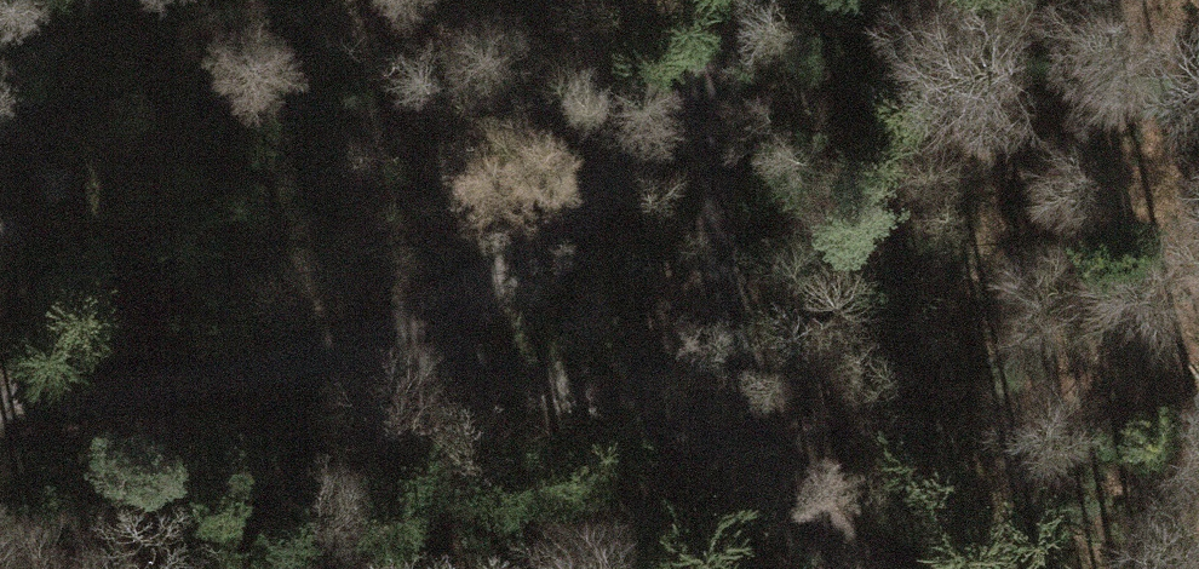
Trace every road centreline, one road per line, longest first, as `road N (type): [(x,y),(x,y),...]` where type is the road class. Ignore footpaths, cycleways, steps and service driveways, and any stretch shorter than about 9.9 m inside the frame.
road 1 (track): [(358,348),(574,223),(720,83),(764,0)]
road 2 (track): [(358,348),(545,386),(712,439),(797,504)]
road 3 (track): [(720,83),(721,314),(797,504)]
road 4 (track): [(0,401),(358,348)]

